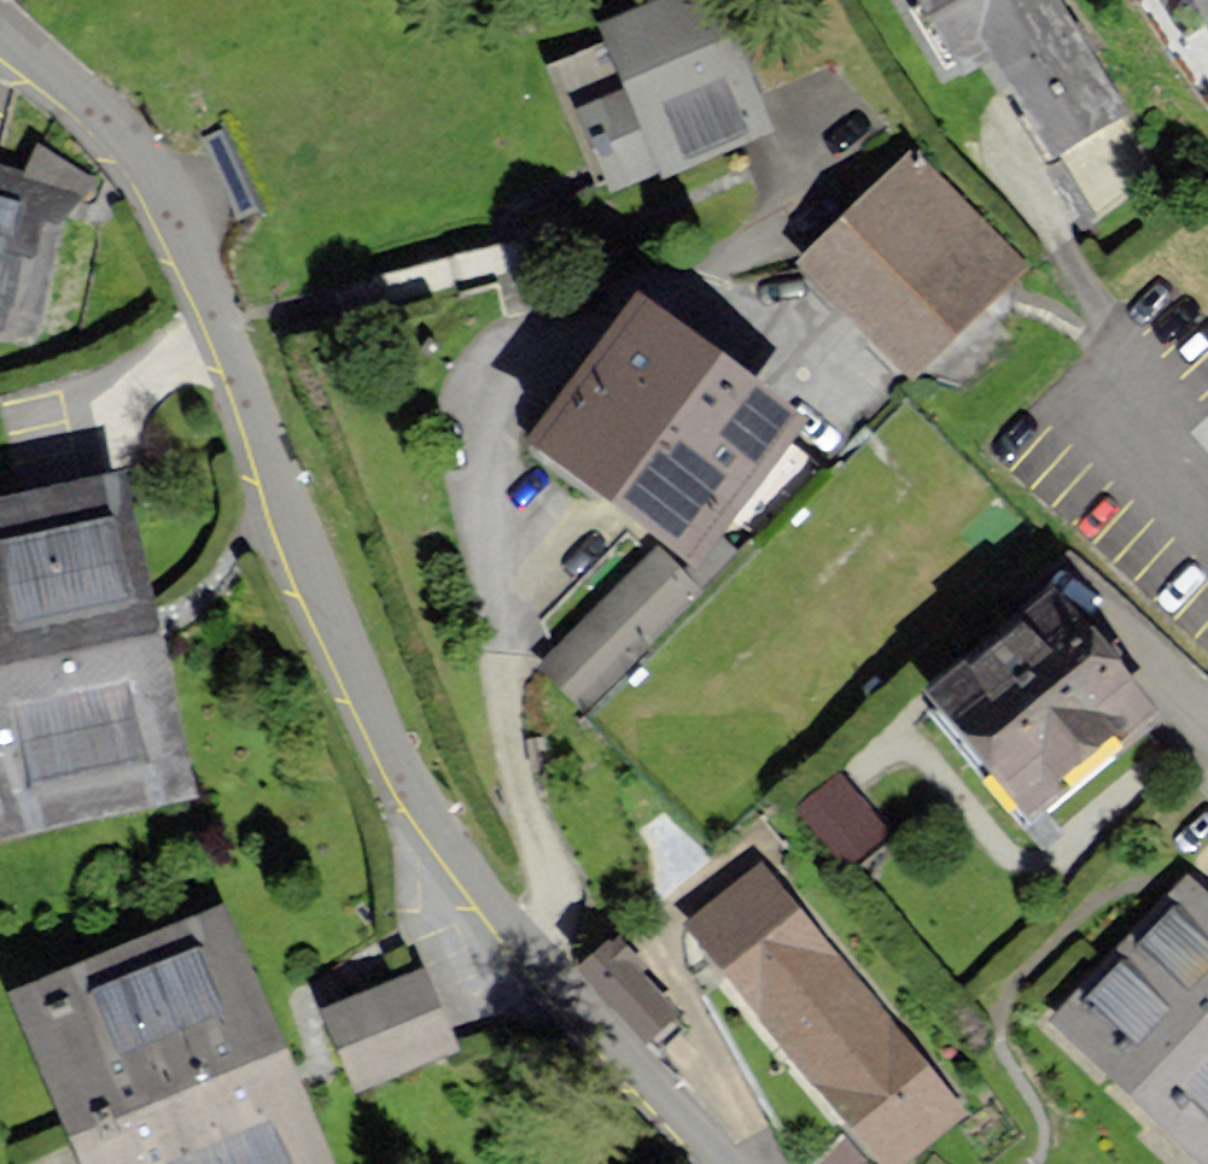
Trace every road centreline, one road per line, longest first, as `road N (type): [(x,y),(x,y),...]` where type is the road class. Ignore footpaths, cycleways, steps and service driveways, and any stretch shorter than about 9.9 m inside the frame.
road 1 (residential): [(535,939),(461,859),(374,729),(225,307),(136,147),(0,27)]
road 2 (residential): [(826,216),(711,270),(633,290),(517,340),(472,384),(467,456),(515,769),(549,879),(550,912),(535,939)]
road 3 (residential): [(740,1163),(535,939)]

